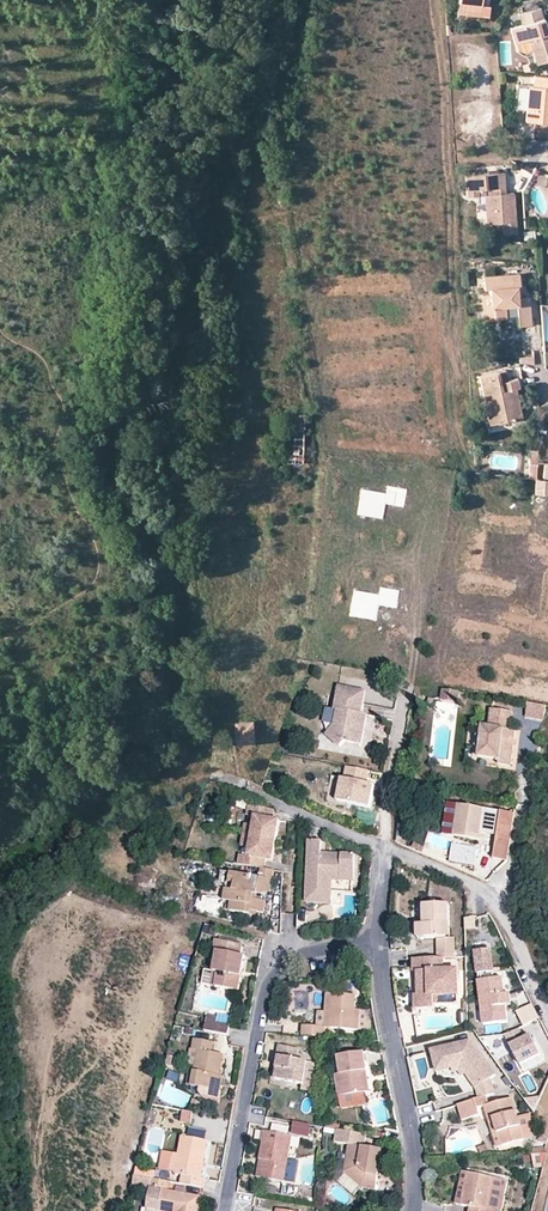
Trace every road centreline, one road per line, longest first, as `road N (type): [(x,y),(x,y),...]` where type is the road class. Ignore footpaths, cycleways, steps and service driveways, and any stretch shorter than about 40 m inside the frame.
road 1 (residential): [(378,942),(294,955),(268,982),(224,1210)]
road 2 (residential): [(378,942),(415,1210)]
road 3 (residential): [(380,847),(498,893),(547,1000)]
road 4 (residential): [(248,787),(380,847)]

